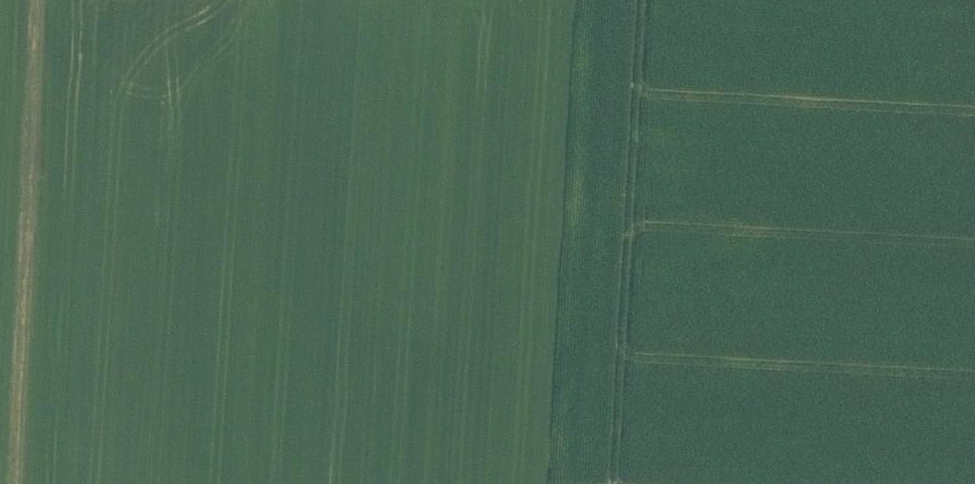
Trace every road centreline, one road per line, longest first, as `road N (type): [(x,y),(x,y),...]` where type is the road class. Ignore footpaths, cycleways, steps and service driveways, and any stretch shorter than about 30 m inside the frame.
road 1 (track): [(14,483),(37,0)]

